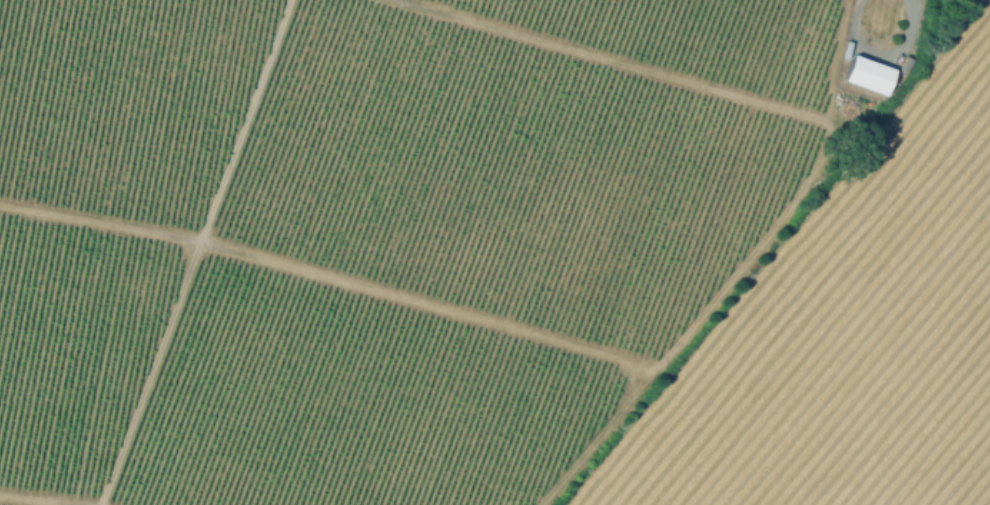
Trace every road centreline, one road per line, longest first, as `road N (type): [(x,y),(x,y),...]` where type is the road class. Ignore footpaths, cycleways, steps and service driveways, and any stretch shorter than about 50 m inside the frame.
road 1 (track): [(0,205),(196,242),(629,365),(639,386),(633,399),(541,504)]
road 2 (track): [(286,0),(99,504)]
road 3 (track): [(399,0),(810,115)]

